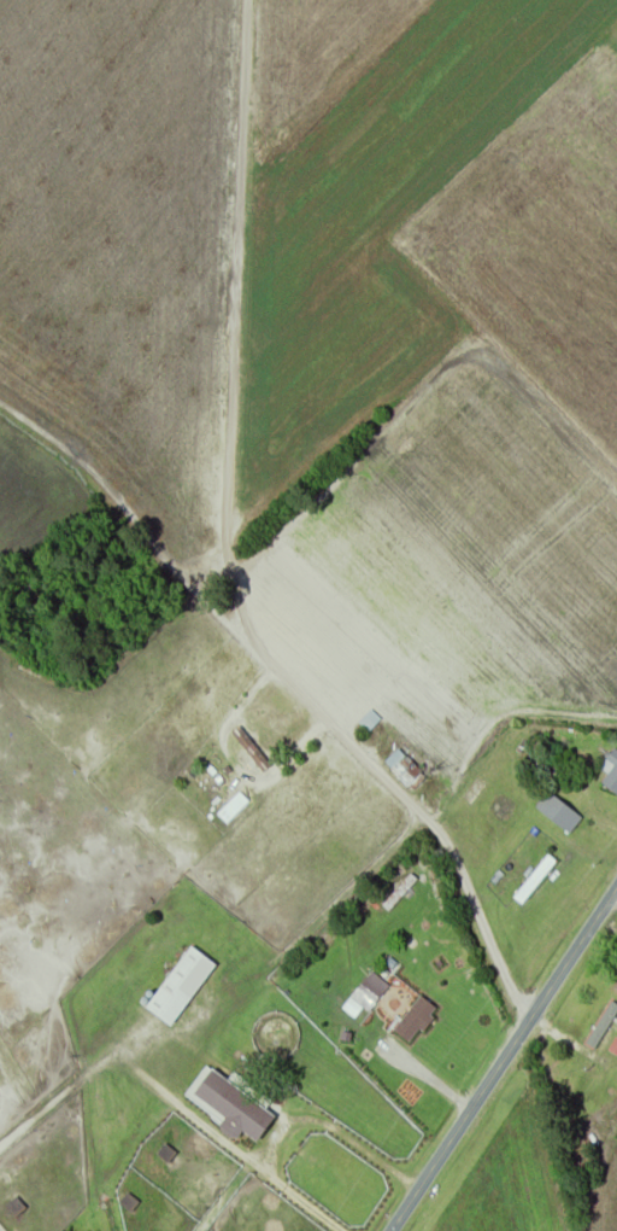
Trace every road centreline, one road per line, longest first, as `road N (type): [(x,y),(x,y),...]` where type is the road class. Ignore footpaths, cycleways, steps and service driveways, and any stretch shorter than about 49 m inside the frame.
road 1 (residential): [(533,1016),(134,538)]
road 2 (residential): [(389,1230),(616,898)]

